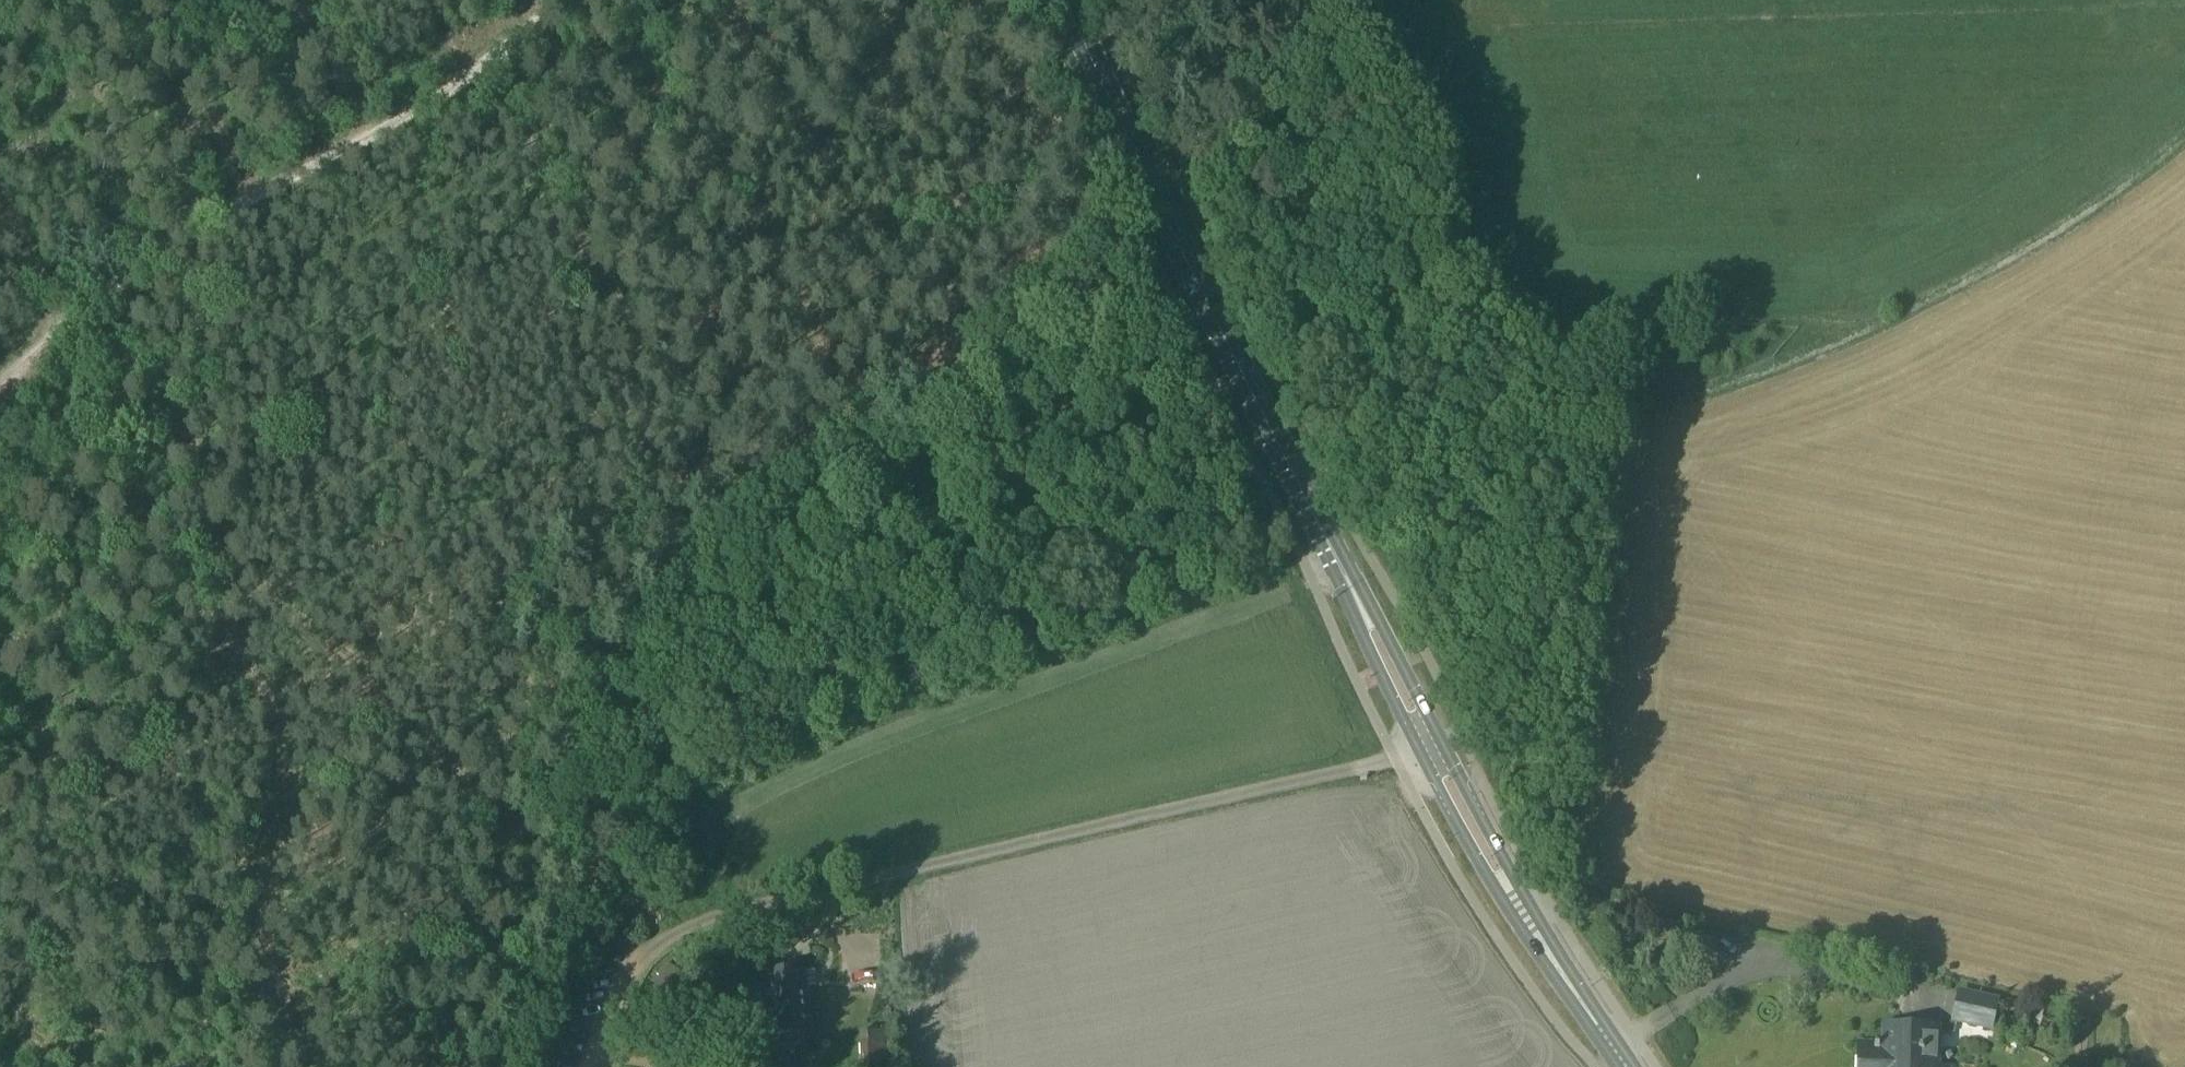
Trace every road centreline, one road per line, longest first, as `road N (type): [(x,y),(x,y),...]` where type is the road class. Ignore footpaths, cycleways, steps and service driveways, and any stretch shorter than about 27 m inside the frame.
road 1 (track): [(557,0),(473,74),(164,244),(76,311),(0,384)]
road 2 (primary): [(1319,531),(1063,0)]
road 3 (primary): [(1319,531),(1379,674),(1463,833),(1532,945),(1593,1017)]
road 4 (primary): [(1593,1017),(1319,531)]
road 5 (track): [(1795,350),(2005,270),(2184,136)]

